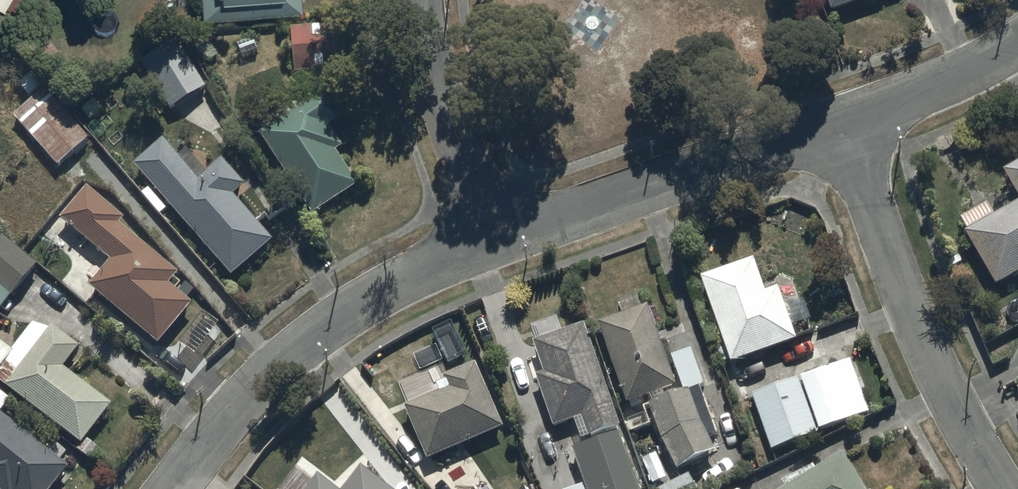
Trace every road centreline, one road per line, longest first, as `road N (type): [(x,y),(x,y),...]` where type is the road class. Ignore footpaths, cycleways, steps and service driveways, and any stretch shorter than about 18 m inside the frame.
road 1 (residential): [(498,239),(413,275),(290,353),(169,488)]
road 2 (residential): [(846,121),(926,346),(1002,488)]
road 3 (residential): [(846,121),(498,239)]
road 4 (residential): [(422,0),(441,93),(498,239)]
road 5 (residential): [(1017,47),(846,121)]

